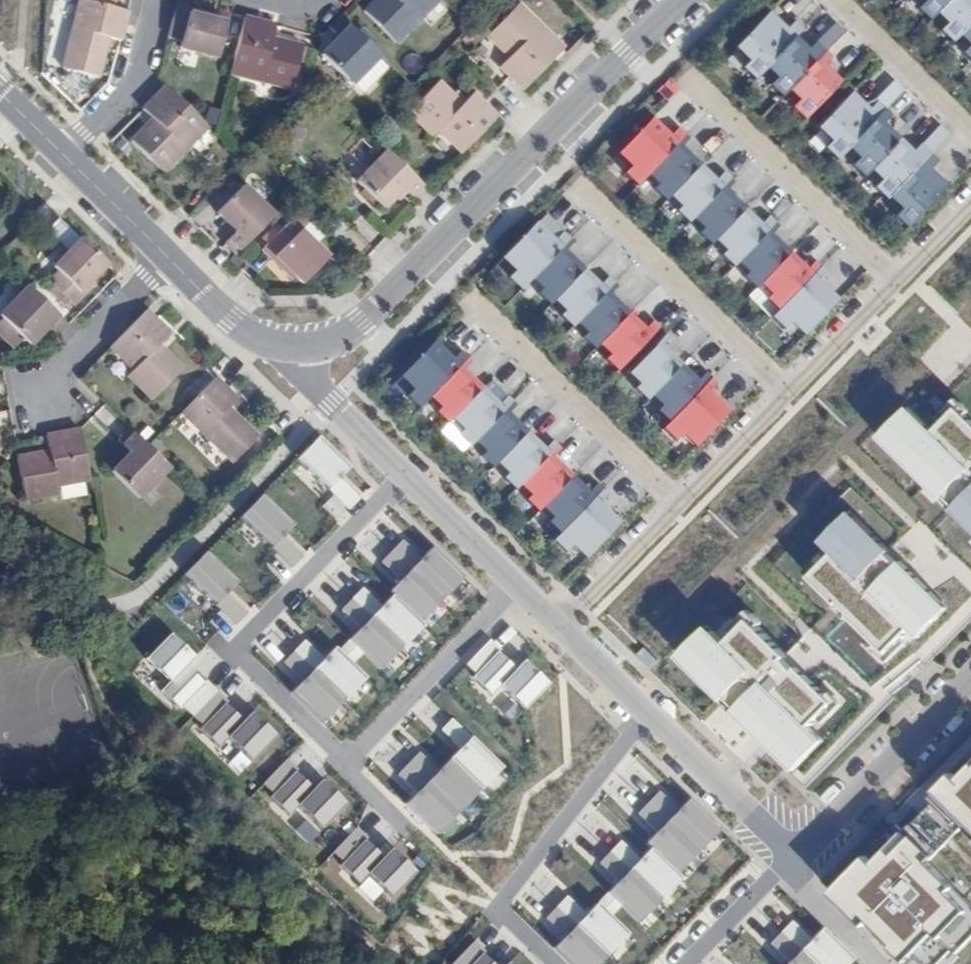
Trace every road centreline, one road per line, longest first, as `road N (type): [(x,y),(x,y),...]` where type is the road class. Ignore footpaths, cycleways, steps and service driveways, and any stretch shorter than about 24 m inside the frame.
road 1 (residential): [(970,202),(564,624)]
road 2 (residential): [(564,624),(777,839),(794,845),(813,839),(970,680)]
road 3 (residential): [(684,0),(365,317),(327,343),(301,349)]
road 4 (residential): [(301,349),(312,386),(564,624)]
road 5 (residential): [(169,258),(36,395)]
road 6 (residential): [(64,154),(137,73),(155,0)]
road 7 (residential): [(301,349),(261,341),(169,258)]
road 8 (residential): [(169,258),(64,154)]

